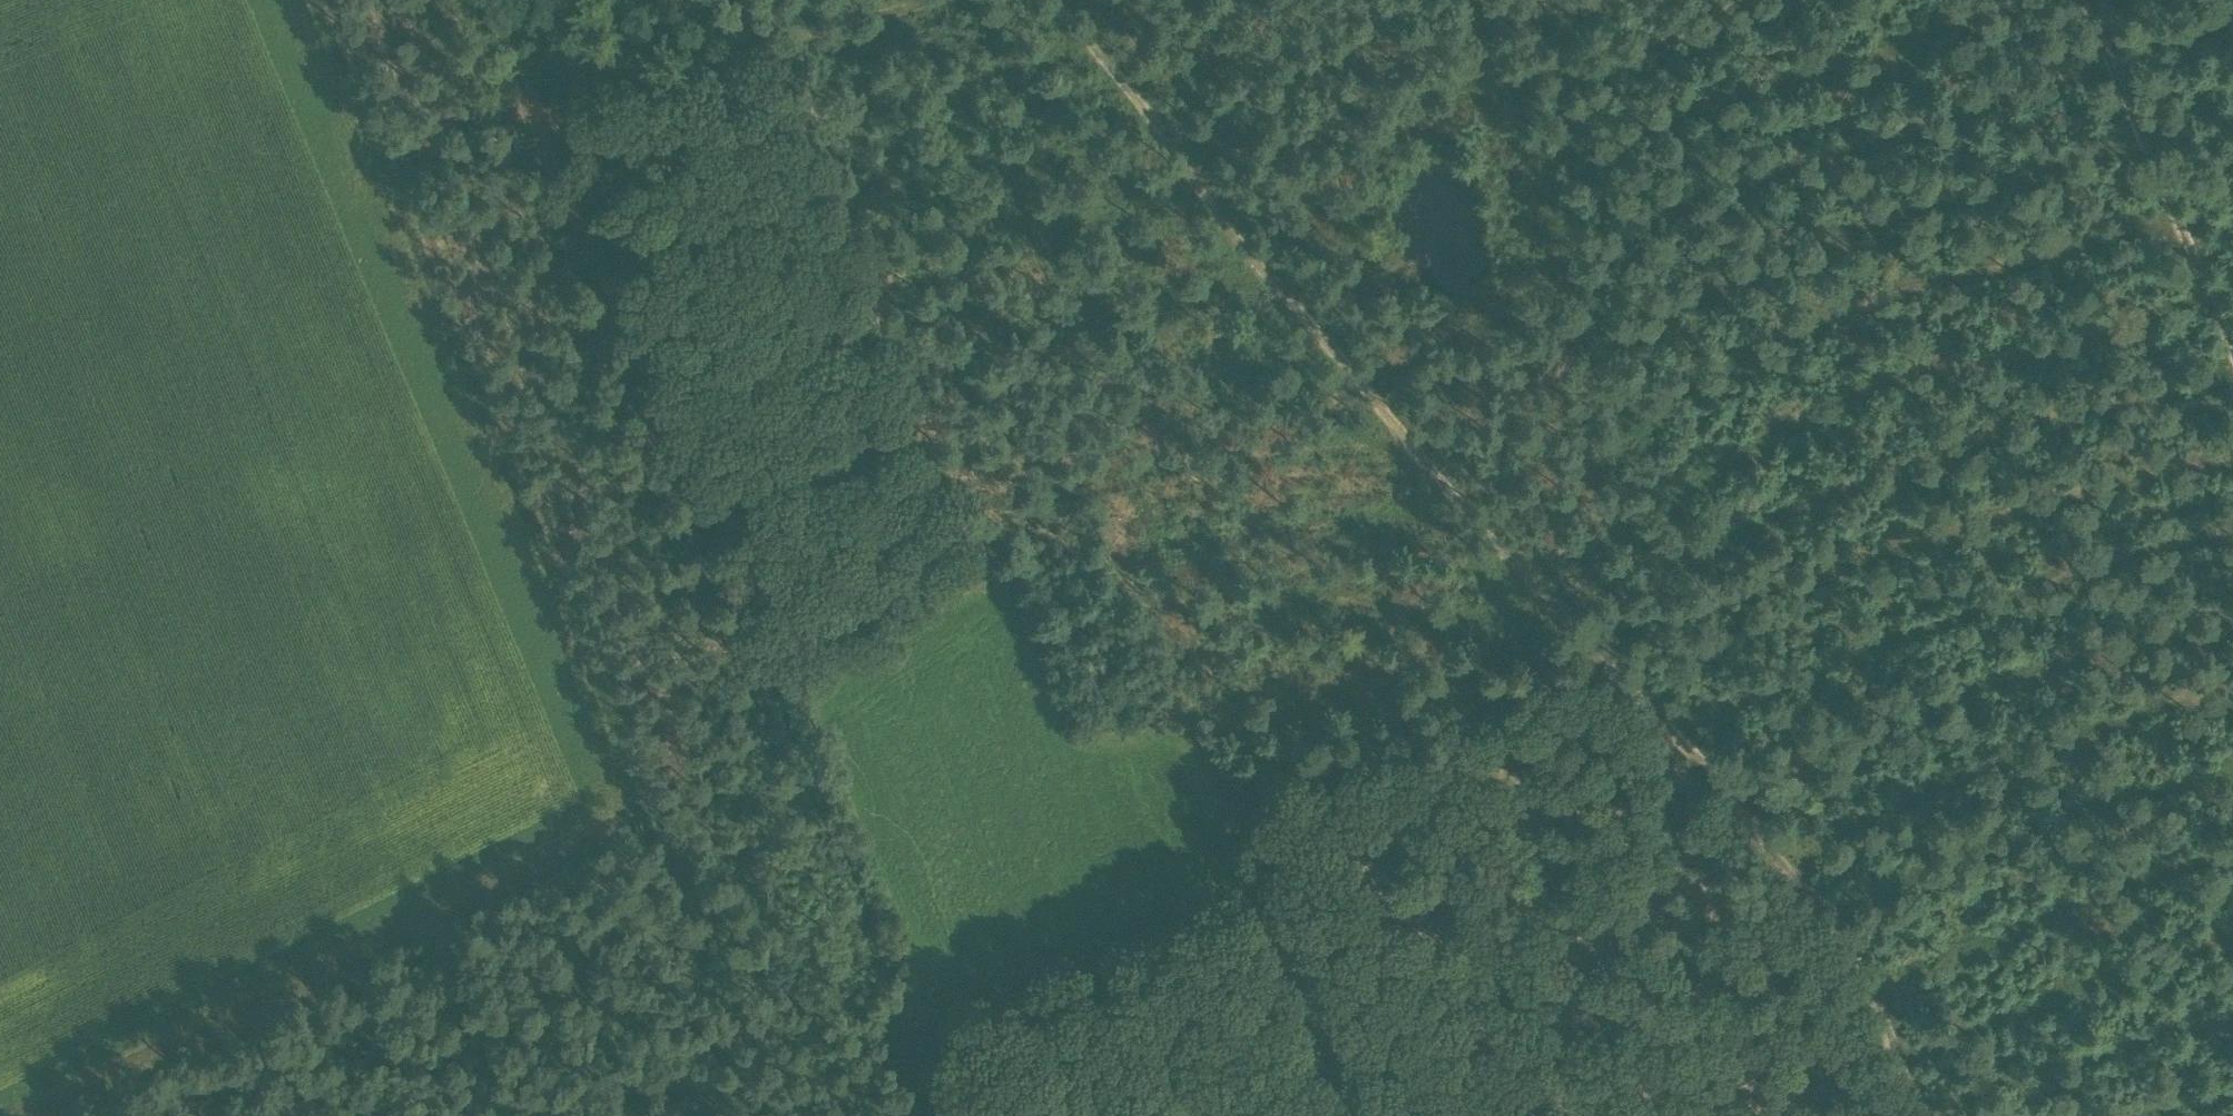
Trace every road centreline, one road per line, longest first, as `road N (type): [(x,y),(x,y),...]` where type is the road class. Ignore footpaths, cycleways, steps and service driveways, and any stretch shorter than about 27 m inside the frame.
road 1 (track): [(1924,1115),(1871,1013),(1838,970),(1044,0)]
road 2 (track): [(2094,1115),(2232,1078)]

